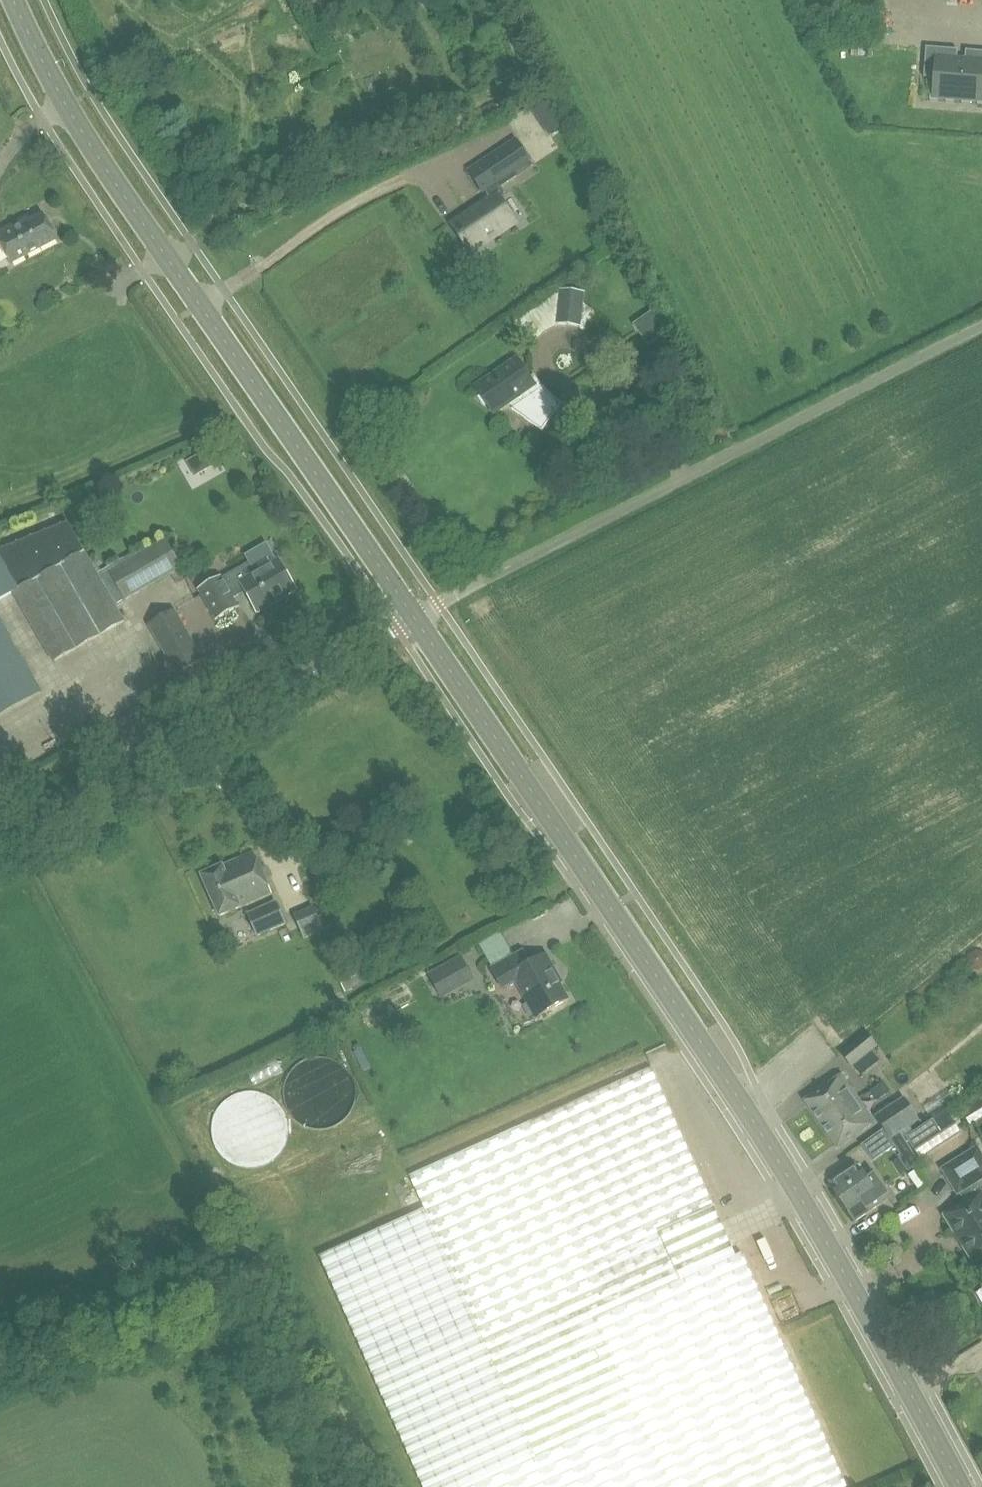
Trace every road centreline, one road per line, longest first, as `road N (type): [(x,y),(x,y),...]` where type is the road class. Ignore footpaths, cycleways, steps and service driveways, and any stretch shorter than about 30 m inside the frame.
road 1 (secondary): [(961,1486),(752,1120),(411,614)]
road 2 (secondary): [(411,614),(86,139),(12,0)]
road 3 (unclassified): [(411,614),(981,324)]
road 4 (unclassified): [(0,835),(411,614)]

